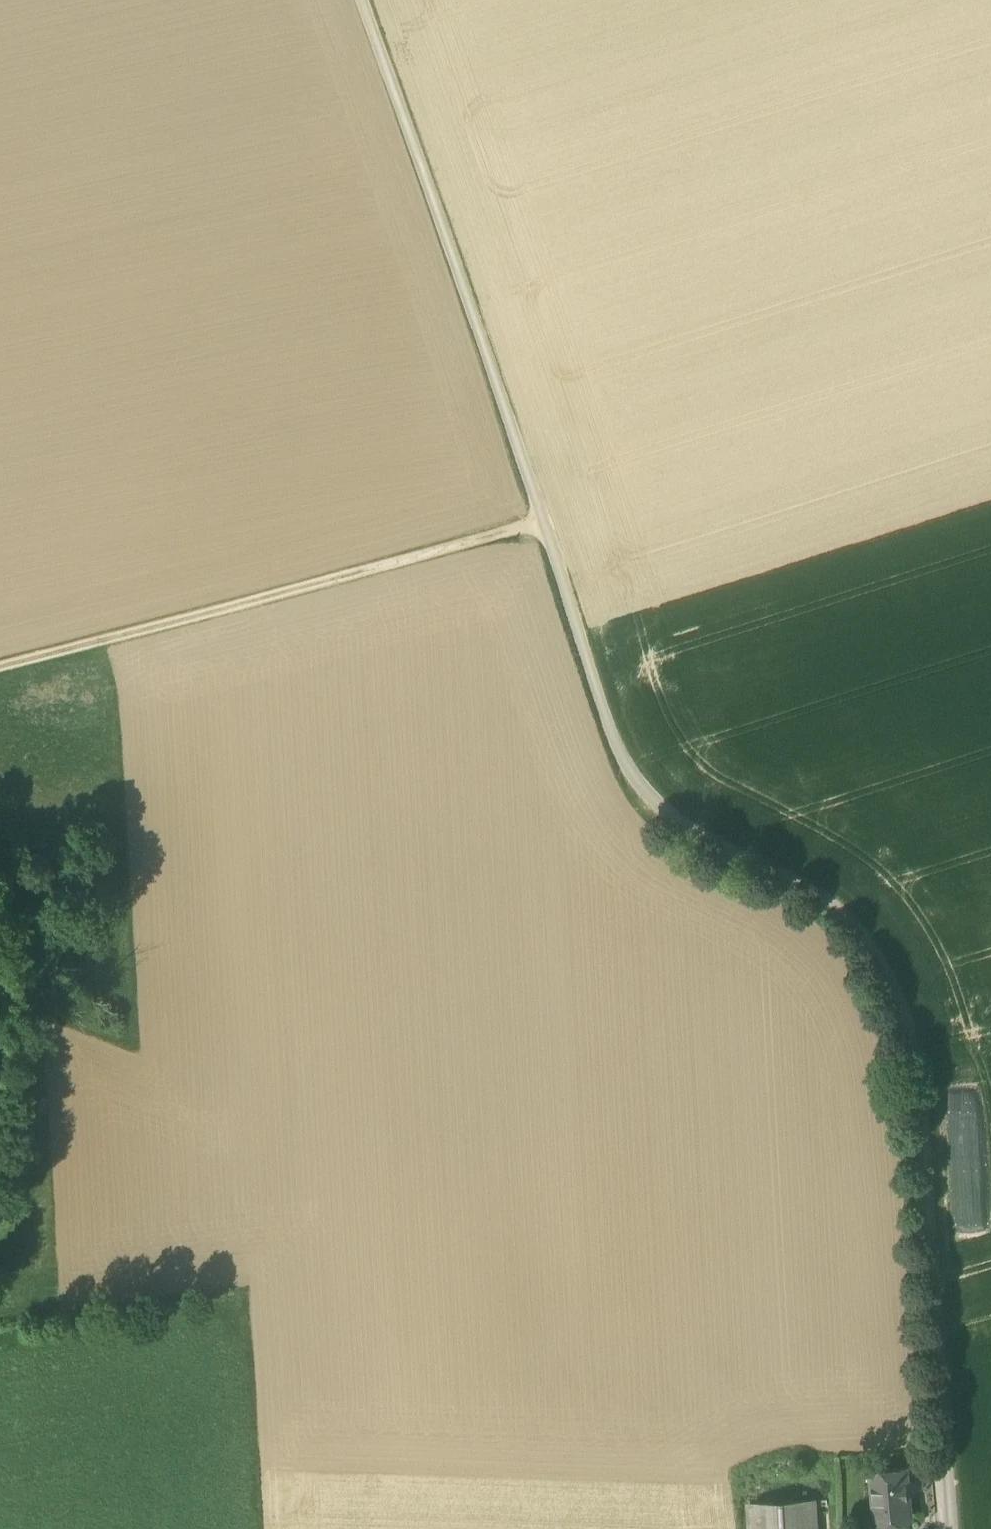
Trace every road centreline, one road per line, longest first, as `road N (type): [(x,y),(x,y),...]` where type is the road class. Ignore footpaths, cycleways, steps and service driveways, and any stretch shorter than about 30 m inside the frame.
road 1 (unclassified): [(357,0),(613,747),(654,814),(843,916),(909,1040),(955,1528)]
road 2 (track): [(540,526),(0,671)]

